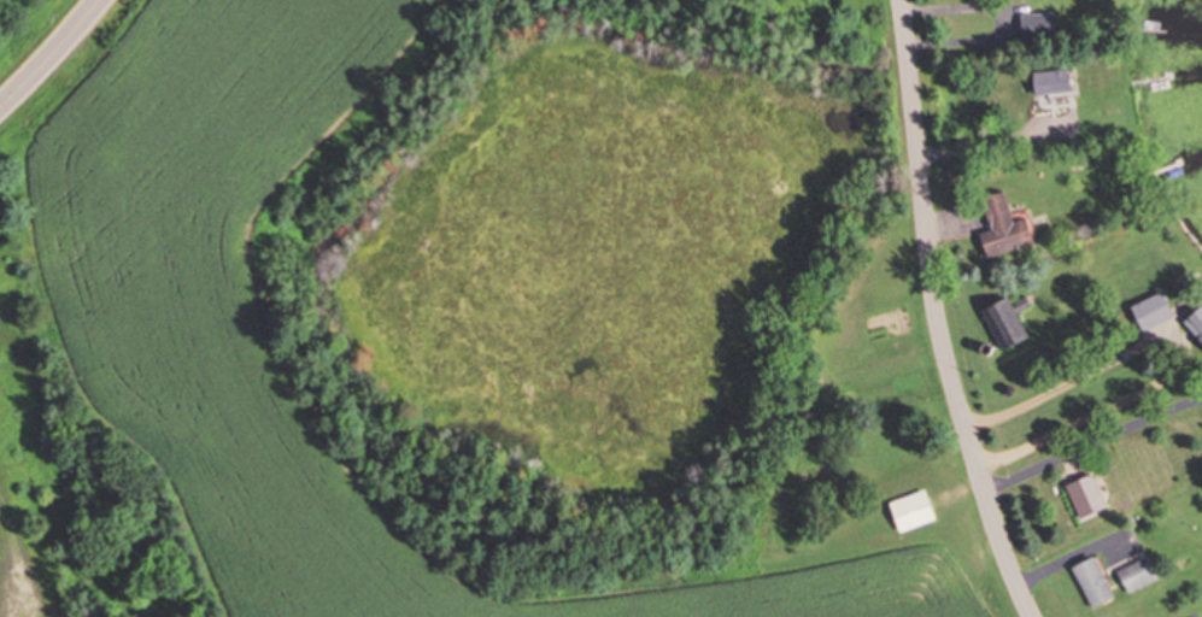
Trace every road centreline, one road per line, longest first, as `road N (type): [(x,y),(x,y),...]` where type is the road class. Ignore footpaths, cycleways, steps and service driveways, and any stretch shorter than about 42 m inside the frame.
road 1 (residential): [(1032,616),(993,527),(942,348),(900,0)]
road 2 (secondary): [(101,0),(0,109)]

